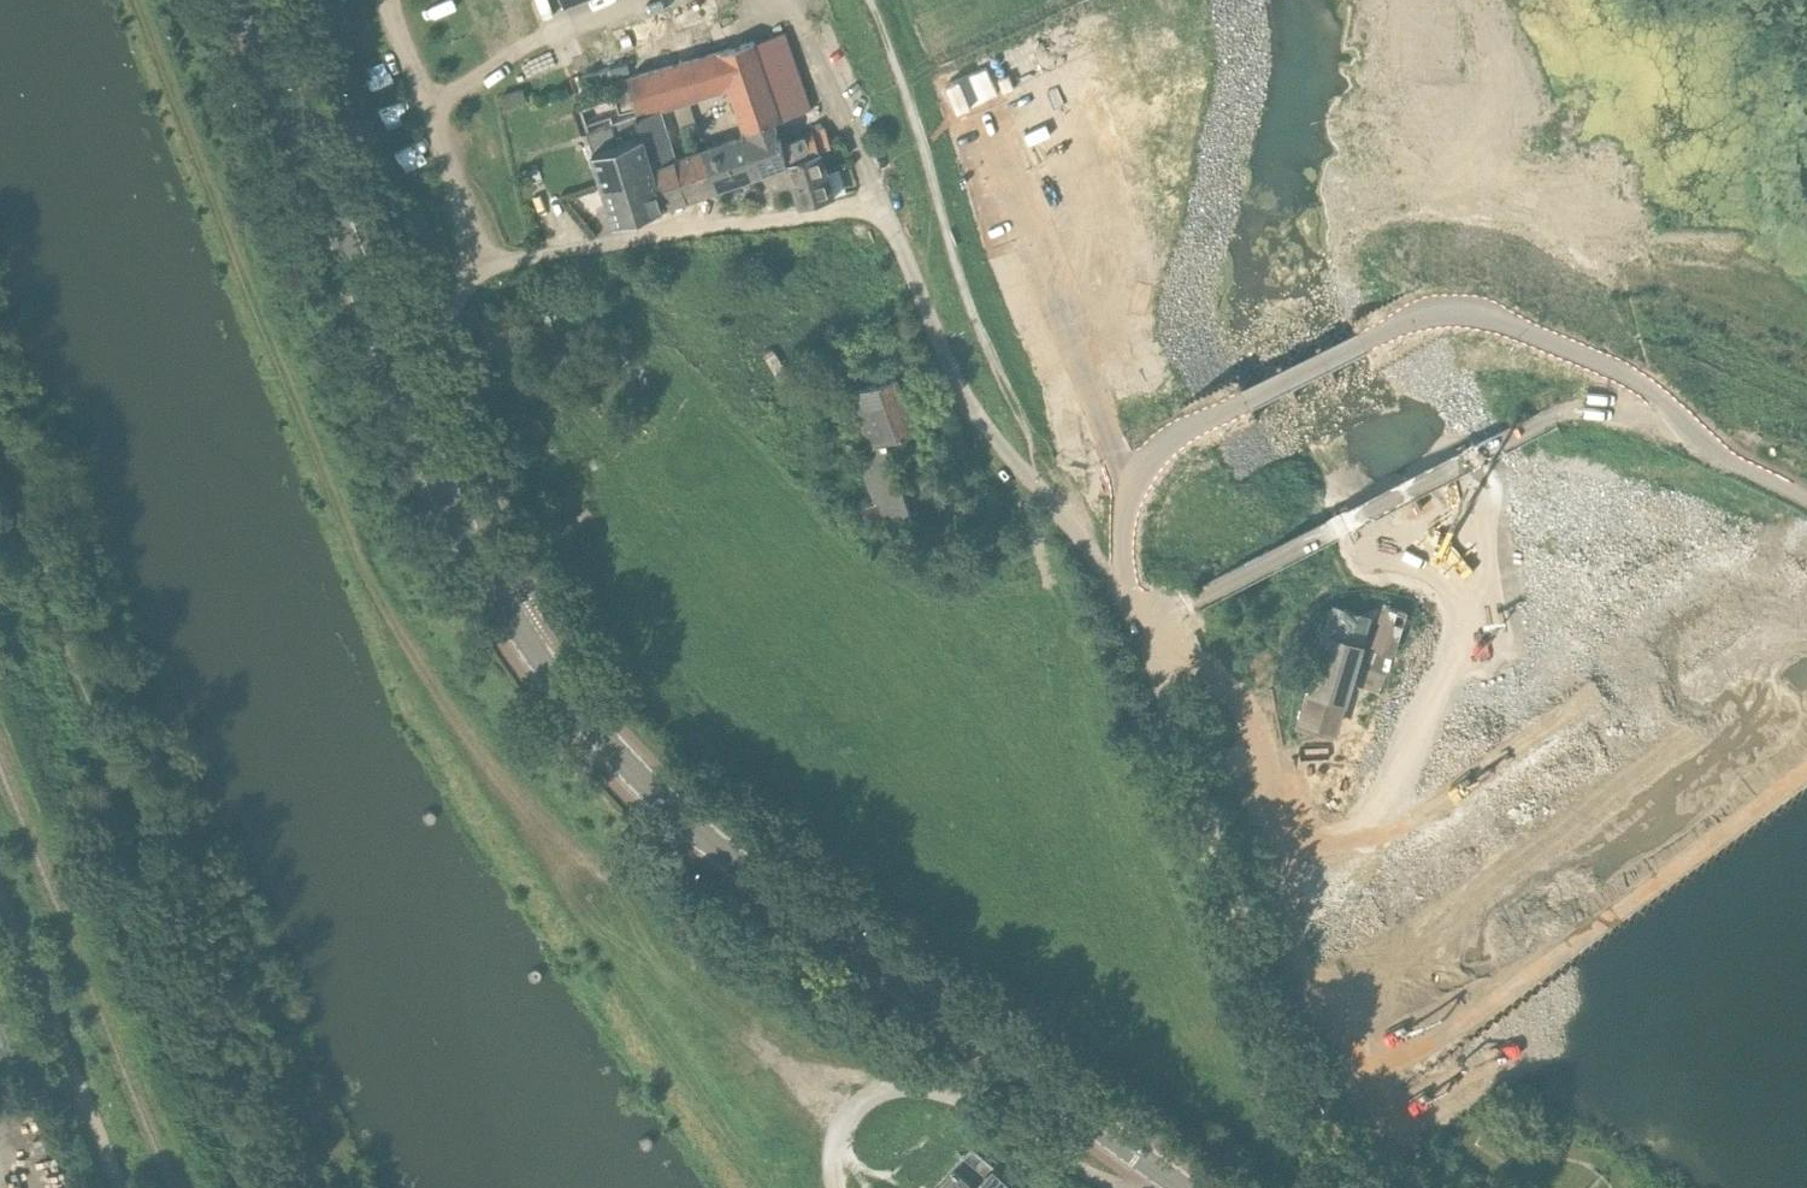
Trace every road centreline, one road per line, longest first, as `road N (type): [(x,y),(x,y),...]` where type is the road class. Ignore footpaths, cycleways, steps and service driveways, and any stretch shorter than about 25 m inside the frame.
road 1 (tertiary): [(1182,1187),(754,877),(595,728),(545,663),(452,506),(250,0)]
road 2 (track): [(352,1187),(220,847),(173,824),(130,779),(0,457)]
road 3 (unclassified): [(1120,592),(1134,473),(1180,433),(1425,310),(1480,310),(1593,362),(1656,396),(1686,437)]
road 4 (unclassified): [(1120,592),(973,414),(793,0)]
road 5 (track): [(1421,1187),(1390,1148),(1337,1045),(1287,927),(1259,735),(1221,674),(1153,624)]
road 6 (unclassified): [(1358,1187),(1330,1150),(1166,709),(1153,624)]
road 7 (track): [(1486,0),(1520,170),(1610,267),(1633,308),(1650,372),(1686,437)]
road 8 (unknown): [(1552,412),(1200,595)]
road 9 (unclassified): [(119,1187),(0,896)]
road 10 (unclassified): [(1686,437),(1596,405),(1552,412)]
road 11 (unclassified): [(1806,500),(1686,437)]

